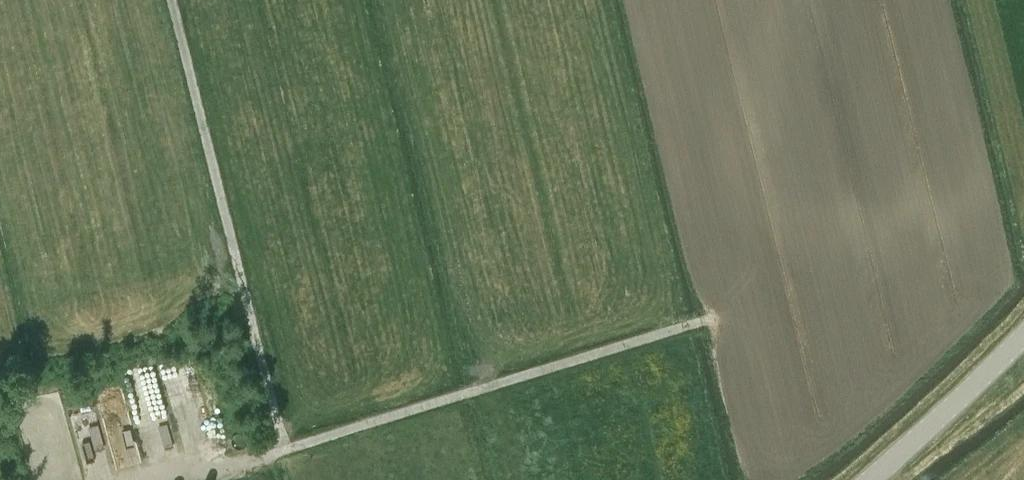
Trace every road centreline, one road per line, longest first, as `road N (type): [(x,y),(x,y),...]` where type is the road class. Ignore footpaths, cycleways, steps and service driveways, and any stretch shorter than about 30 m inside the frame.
road 1 (track): [(181,479),(285,447),(175,0)]
road 2 (track): [(285,447),(709,319)]
road 3 (unclassified): [(867,479),(1023,337)]

